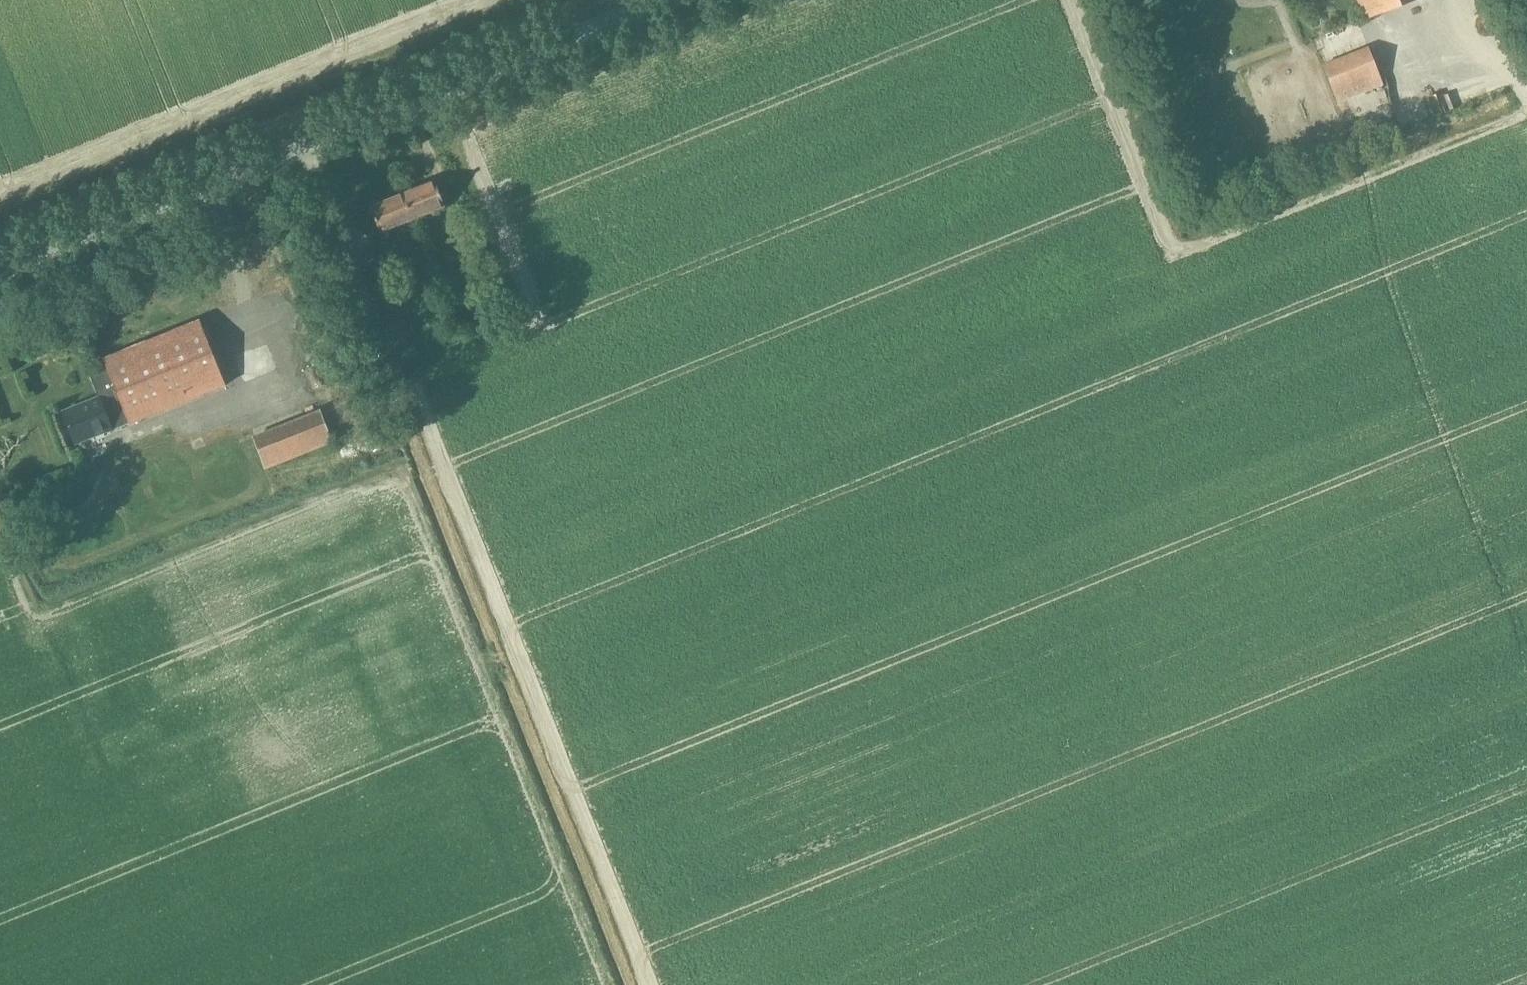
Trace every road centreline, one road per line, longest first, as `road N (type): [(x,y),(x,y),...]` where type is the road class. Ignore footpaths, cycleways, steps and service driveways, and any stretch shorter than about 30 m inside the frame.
road 1 (unclassified): [(0,268),(666,0)]

